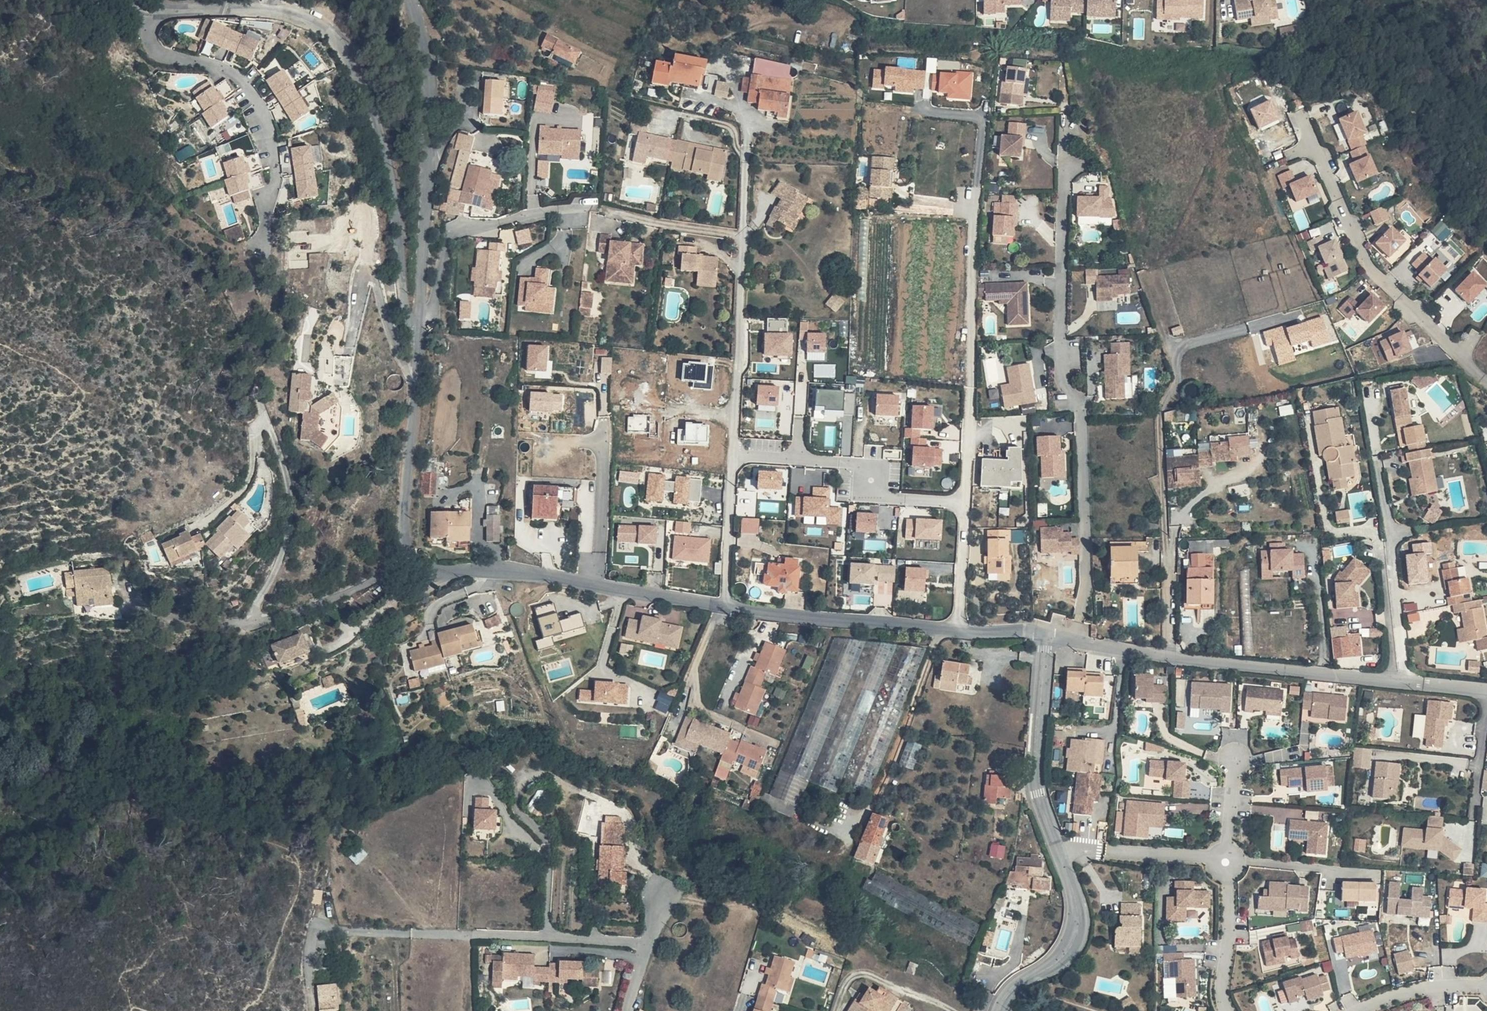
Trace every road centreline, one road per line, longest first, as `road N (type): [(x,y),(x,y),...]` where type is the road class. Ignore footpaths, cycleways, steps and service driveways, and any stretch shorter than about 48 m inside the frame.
road 1 (residential): [(725,606),(742,359),(750,128),(743,100)]
road 2 (residential): [(419,320),(409,316),(391,174),(344,53),(309,20),(283,11),(169,10)]
road 3 (residential): [(169,10),(148,17),(141,30),(152,51),(230,71),(251,89),(263,118),(271,167),(266,251)]
road 4 (residential): [(1486,381),(1375,272),(1295,115)]
road 5 (residential): [(411,0),(428,83),(419,320)]
road 6 (residential): [(725,606),(1044,635)]
road 7 (residential): [(418,568),(524,572),(725,606)]
road 8 (residential): [(1404,681),(1369,387)]
road 9 (residential): [(419,320),(406,528),(418,568)]
road 10 (residential): [(249,625),(278,564),(290,504),(275,443),(247,392)]
road 11 (residential): [(1170,658),(1160,413)]
road 12 (residential): [(599,206),(535,212),(450,237),(434,304),(419,320)]
road 13 (residential): [(1170,658),(1404,681)]
road 14 (residential): [(1061,851),(1037,792),(1044,635)]
road 15 (residential): [(999,1010),(1014,988),(1060,960),(1076,935),(1080,912),(1061,851)]
road 16 (residential): [(647,944),(458,932)]
road 17 (residential): [(418,568),(249,625)]
road 18 (residential): [(1061,851),(1229,859)]
road 19 (residential): [(1229,859),(1229,1010)]
road 20 (residential): [(1359,1010),(1426,988),(1486,986)]
road 21 (residential): [(1044,635),(1170,658)]
road 22 (track): [(1160,413),(1174,373),(1150,299)]

